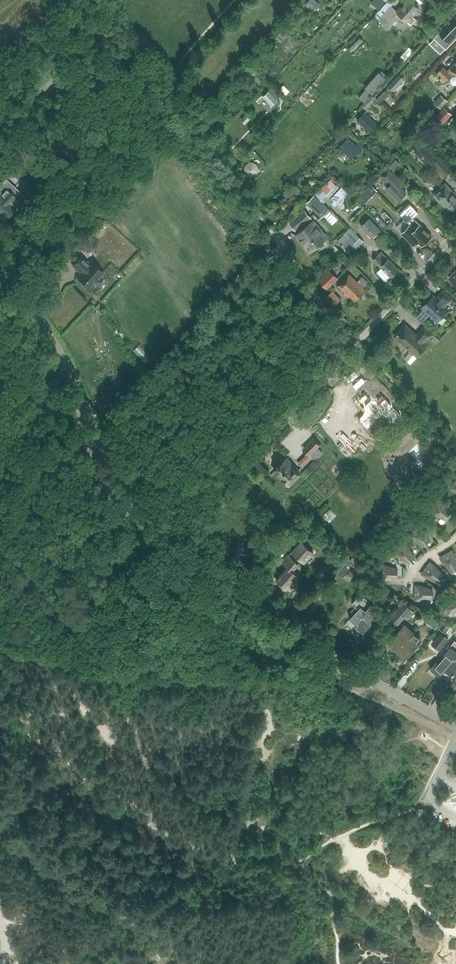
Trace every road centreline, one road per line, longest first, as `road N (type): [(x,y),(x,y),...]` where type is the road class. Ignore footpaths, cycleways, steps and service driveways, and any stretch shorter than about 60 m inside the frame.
road 1 (residential): [(0,259),(73,377),(142,527),(168,557),(455,726)]
road 2 (residential): [(250,452),(455,233)]
road 3 (track): [(271,234),(356,342)]

